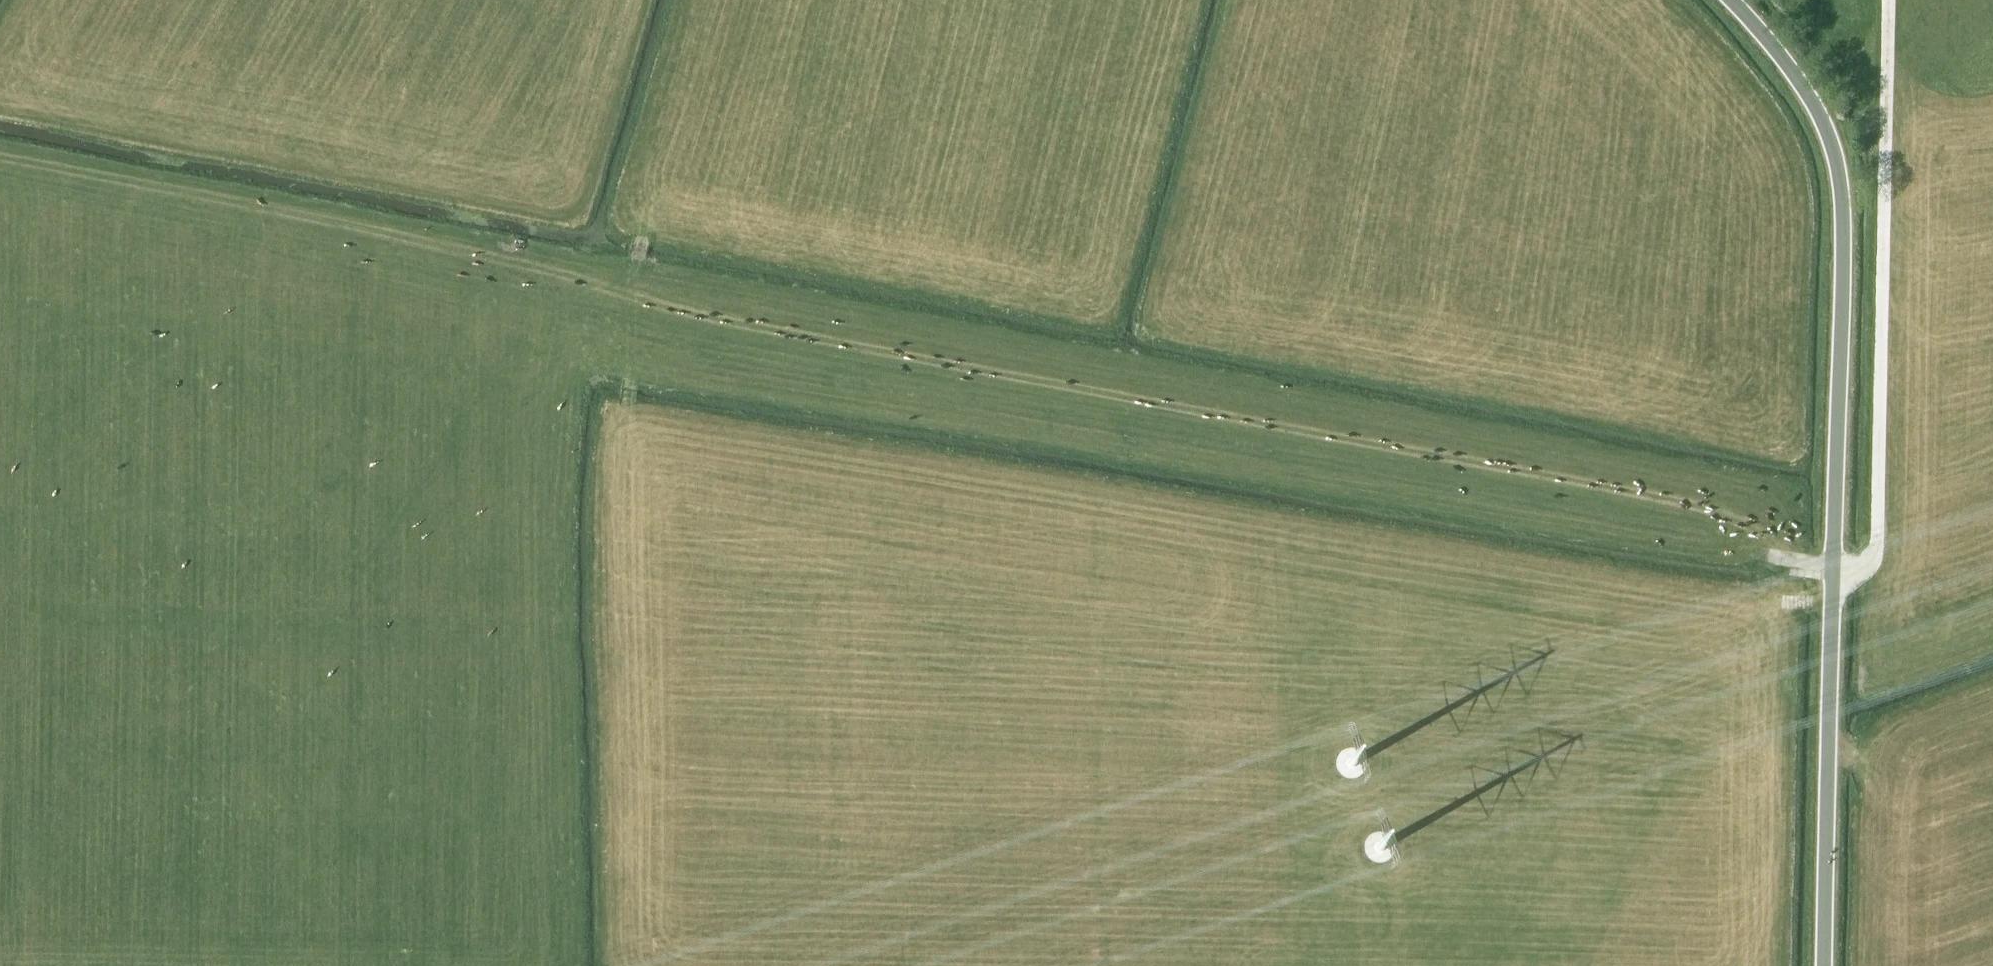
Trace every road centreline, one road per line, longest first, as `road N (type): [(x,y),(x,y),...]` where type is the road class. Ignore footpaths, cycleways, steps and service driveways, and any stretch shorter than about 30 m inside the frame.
road 1 (unclassified): [(1825,965),(1845,225),(1838,132),(1819,92),(1743,0)]

